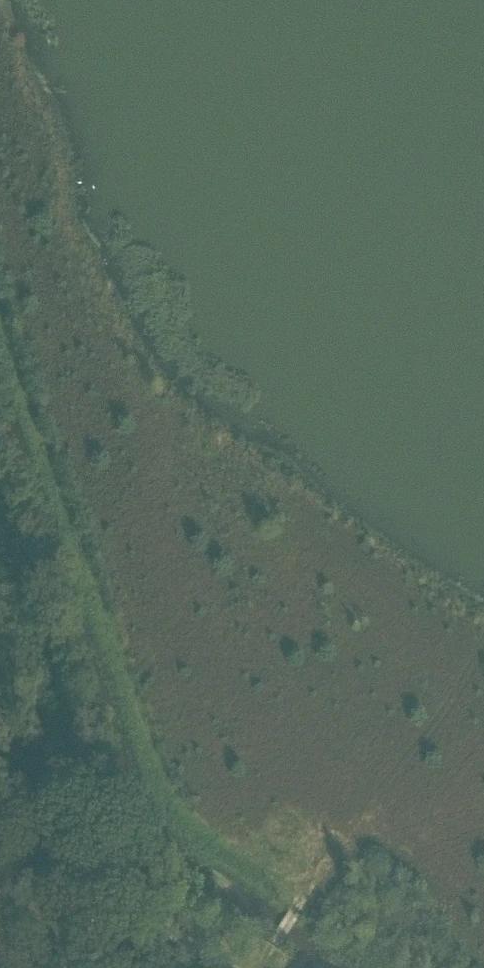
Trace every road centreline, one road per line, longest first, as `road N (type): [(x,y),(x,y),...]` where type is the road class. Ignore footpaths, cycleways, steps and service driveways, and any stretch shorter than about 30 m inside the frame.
road 1 (tertiary): [(225,967),(181,938),(0,870)]

